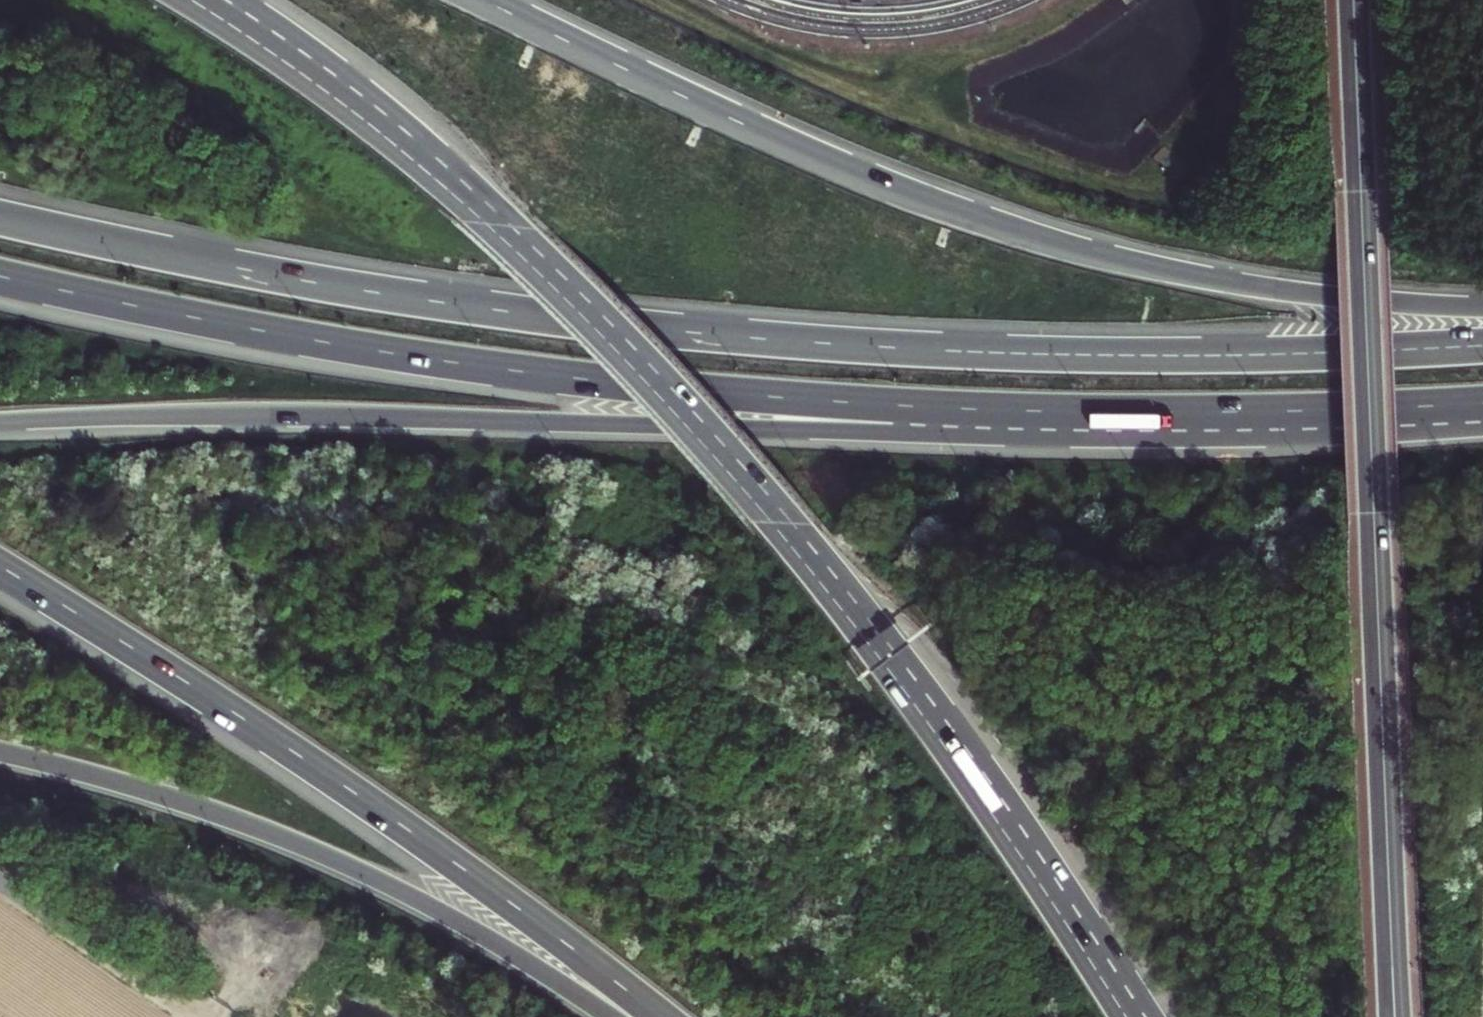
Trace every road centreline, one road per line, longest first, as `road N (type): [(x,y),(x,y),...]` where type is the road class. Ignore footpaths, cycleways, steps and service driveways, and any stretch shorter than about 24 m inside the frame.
road 1 (motorway): [(0,278),(331,345),(692,395),(1142,417),(1482,407)]
road 2 (motorway): [(1482,346),(1147,356),(801,343),(401,298),(0,220)]
road 3 (trunk): [(0,424),(329,416),(1066,440),(1348,427),(1482,412)]
road 4 (motorway): [(1144,1016),(966,753),(701,425),(565,285),(417,151),(215,0)]
road 5 (motorway): [(1482,305),(1225,281),(1025,234),(735,122),(479,0)]
road 6 (secondary): [(1394,1016),(1354,0)]
road 7 (motorway): [(0,566),(427,845),(663,1016)]
road 8 (trunk): [(0,752),(157,793),(336,860),(436,909),(611,1016)]
road 9 (track): [(180,1016),(0,889)]

